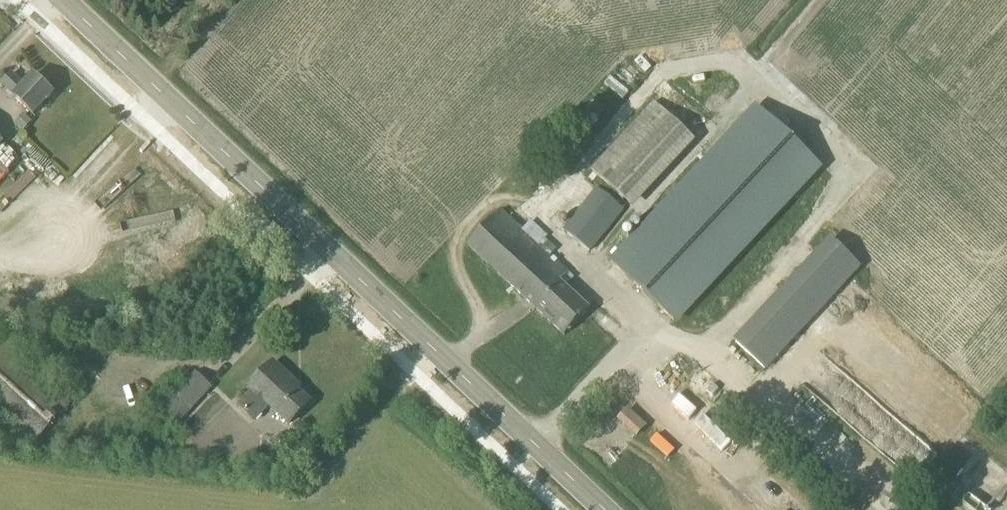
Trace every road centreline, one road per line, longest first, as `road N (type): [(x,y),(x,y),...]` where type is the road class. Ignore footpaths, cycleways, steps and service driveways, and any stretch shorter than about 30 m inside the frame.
road 1 (secondary): [(605,509),(63,0)]

